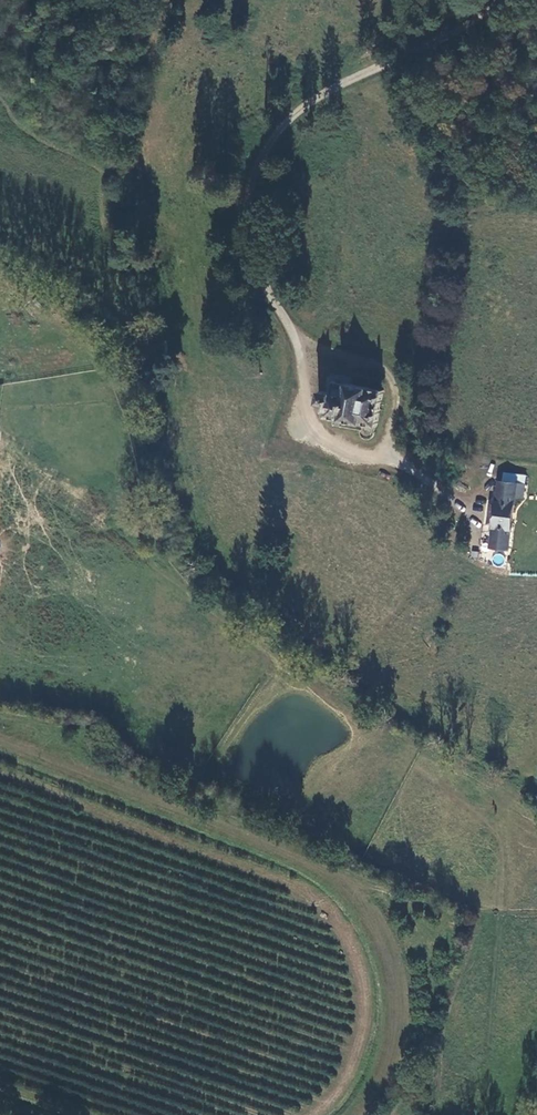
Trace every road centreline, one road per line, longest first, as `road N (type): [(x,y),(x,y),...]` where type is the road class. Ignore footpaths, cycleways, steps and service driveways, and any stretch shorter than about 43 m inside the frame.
road 1 (track): [(0,738),(338,878)]

